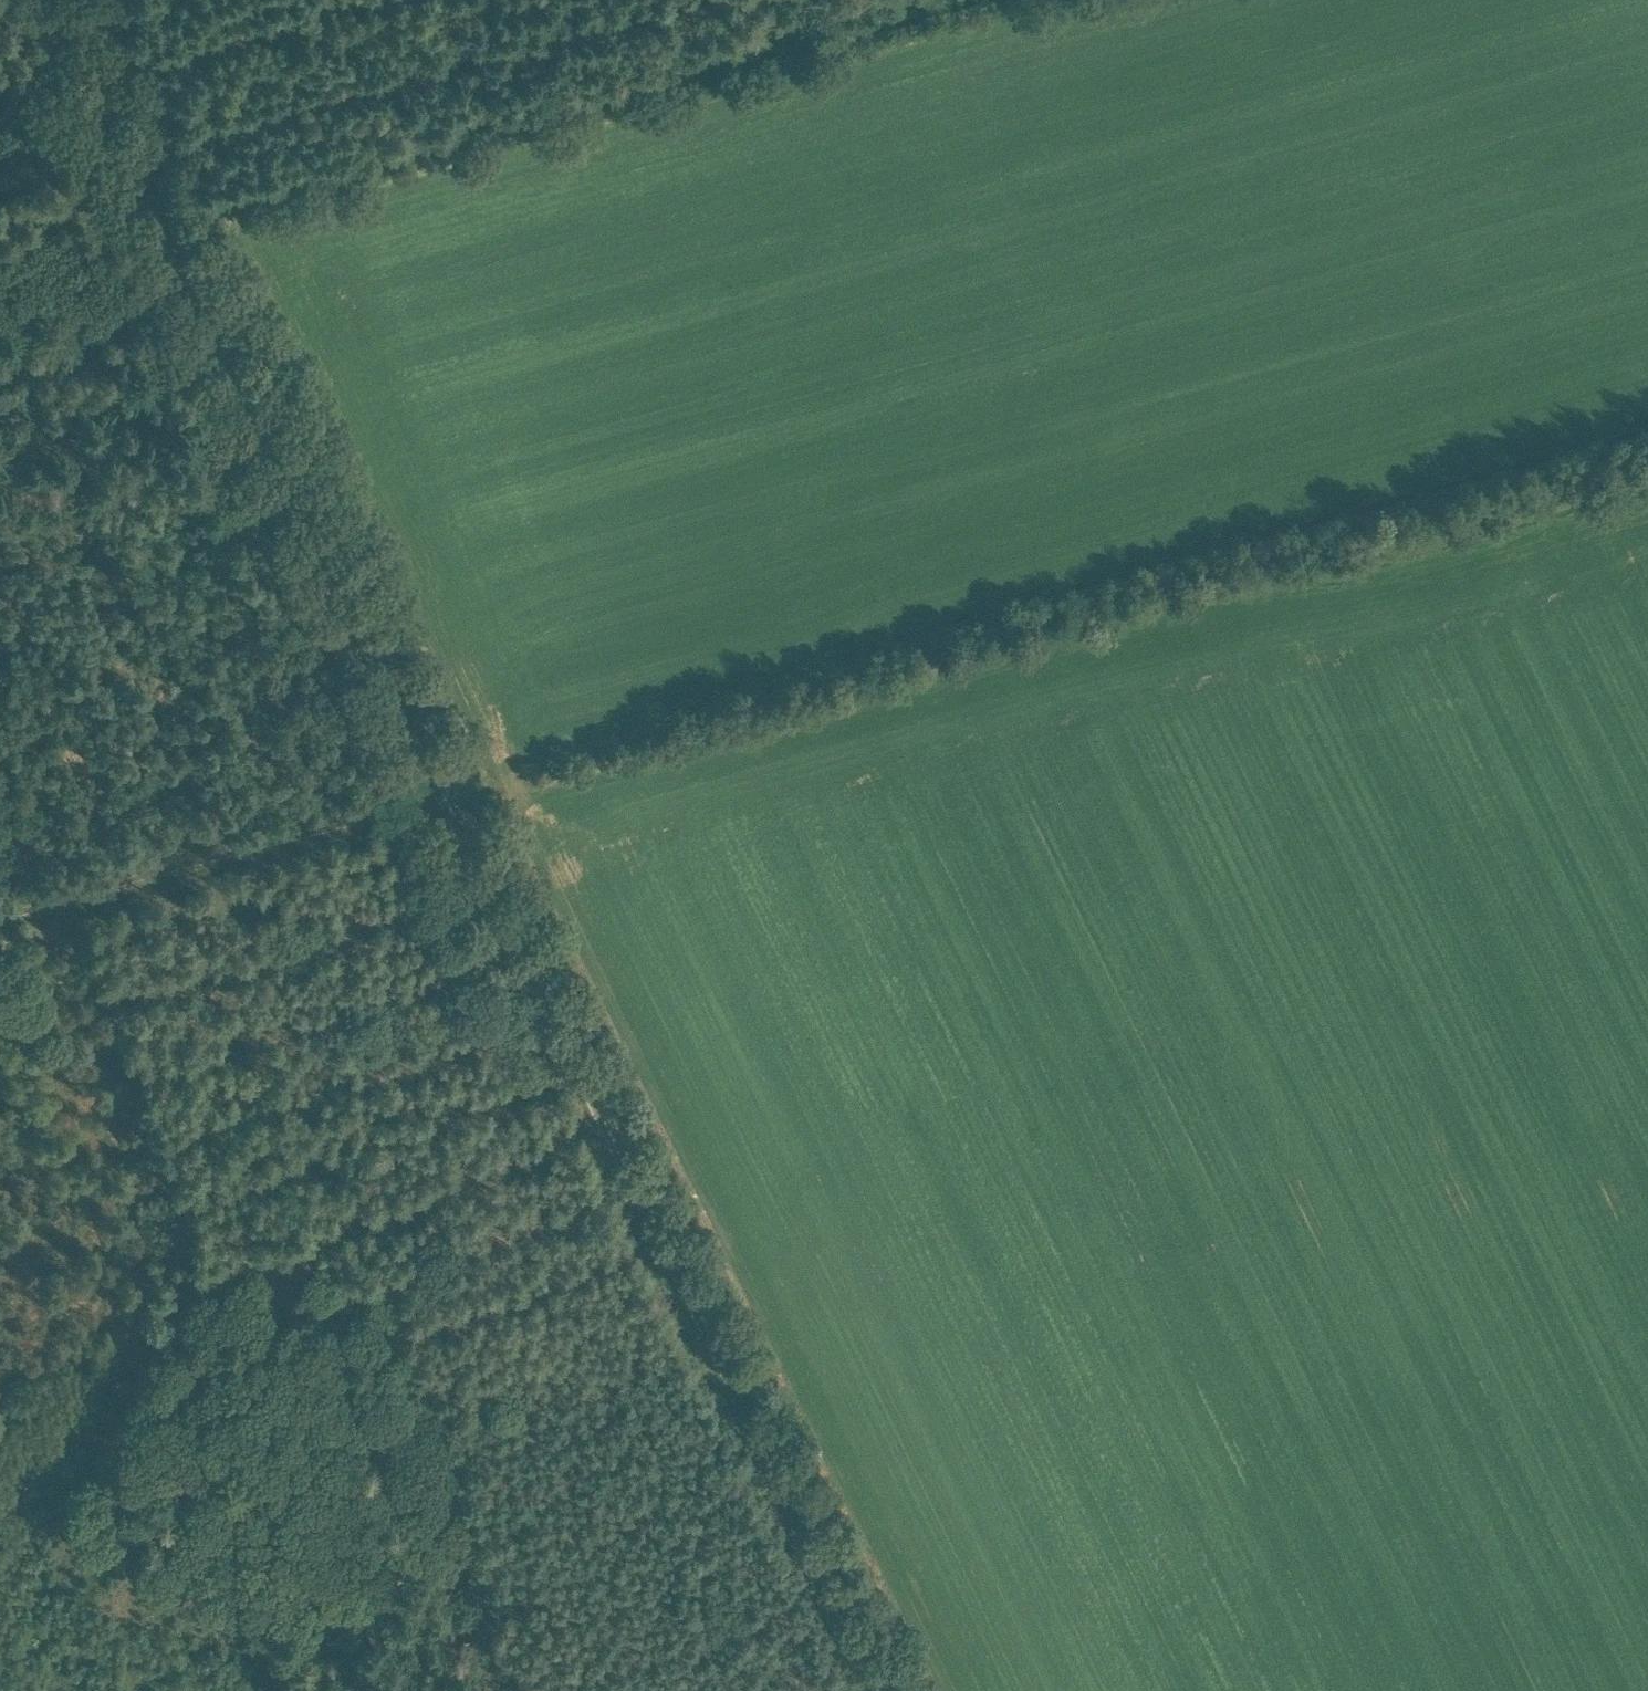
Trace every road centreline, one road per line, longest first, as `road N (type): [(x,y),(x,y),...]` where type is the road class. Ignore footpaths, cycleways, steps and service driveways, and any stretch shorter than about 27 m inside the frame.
road 1 (track): [(881,1690),(447,790)]
road 2 (track): [(57,0),(447,790)]
road 3 (track): [(447,790),(0,914)]

